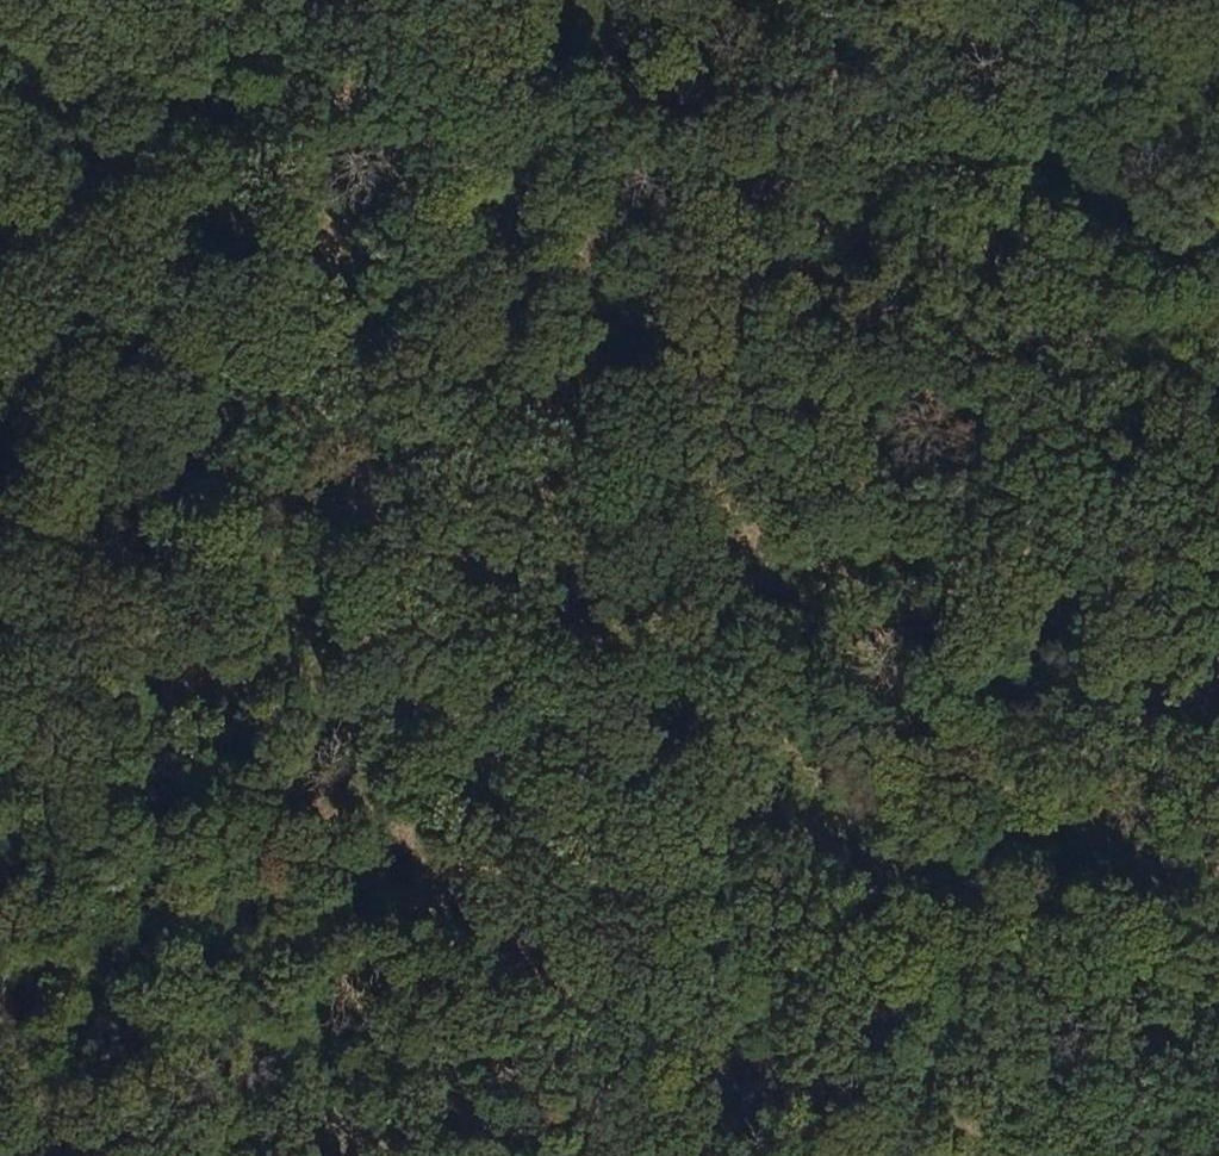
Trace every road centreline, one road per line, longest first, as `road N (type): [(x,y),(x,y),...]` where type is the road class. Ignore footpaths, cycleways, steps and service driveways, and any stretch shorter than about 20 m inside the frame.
road 1 (track): [(763,0),(1218,306)]

